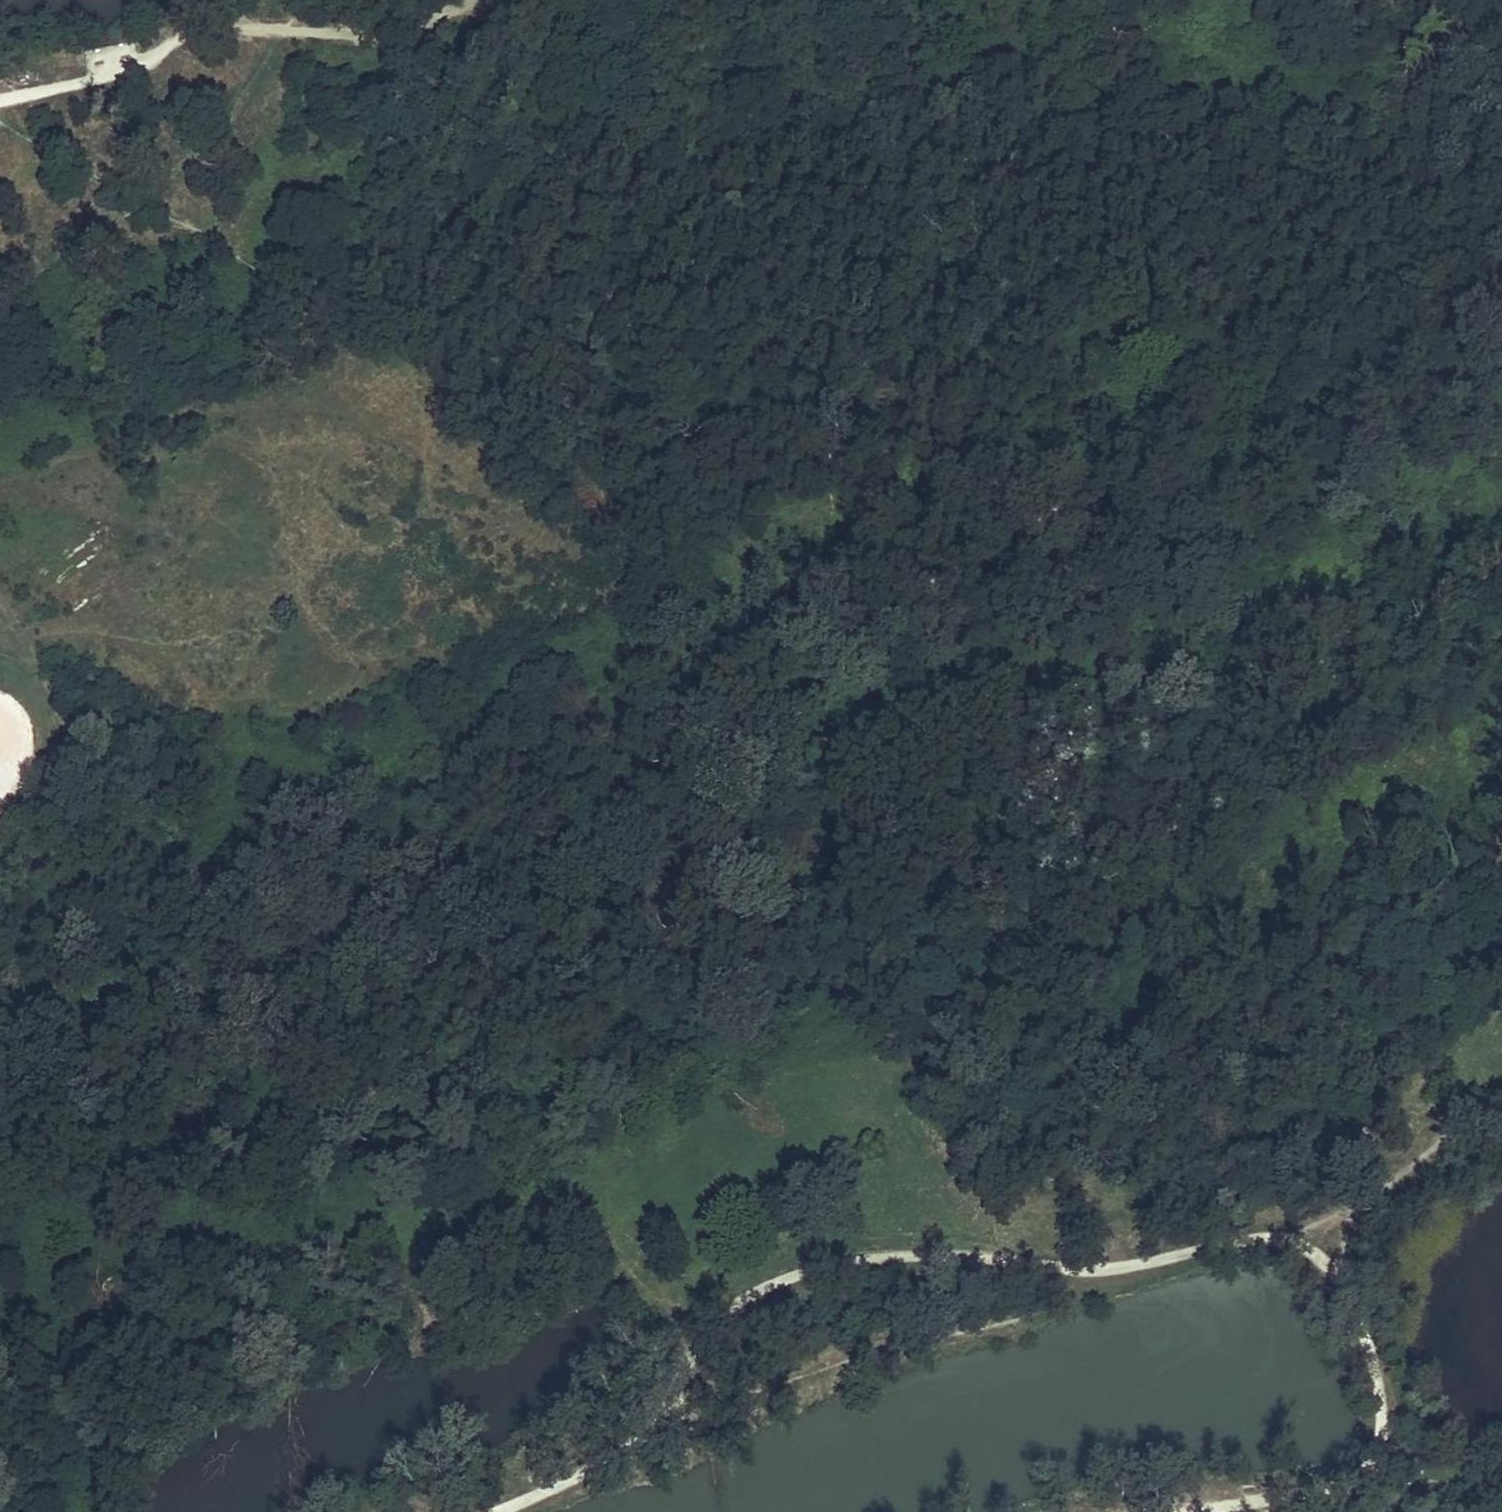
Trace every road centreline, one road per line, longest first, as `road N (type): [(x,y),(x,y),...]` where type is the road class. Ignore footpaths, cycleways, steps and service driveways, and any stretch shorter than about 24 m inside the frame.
road 1 (track): [(1501,1111),(1290,1238),(1139,1265),(900,1257),(795,1277),(741,1302),(708,1330),(689,1364),(688,1418),(478,1511)]
road 2 (track): [(1373,1468),(1380,1424),(1369,1343),(1327,1265),(1290,1238)]
road 3 (track): [(1373,1468),(1344,1483),(1211,1511)]

